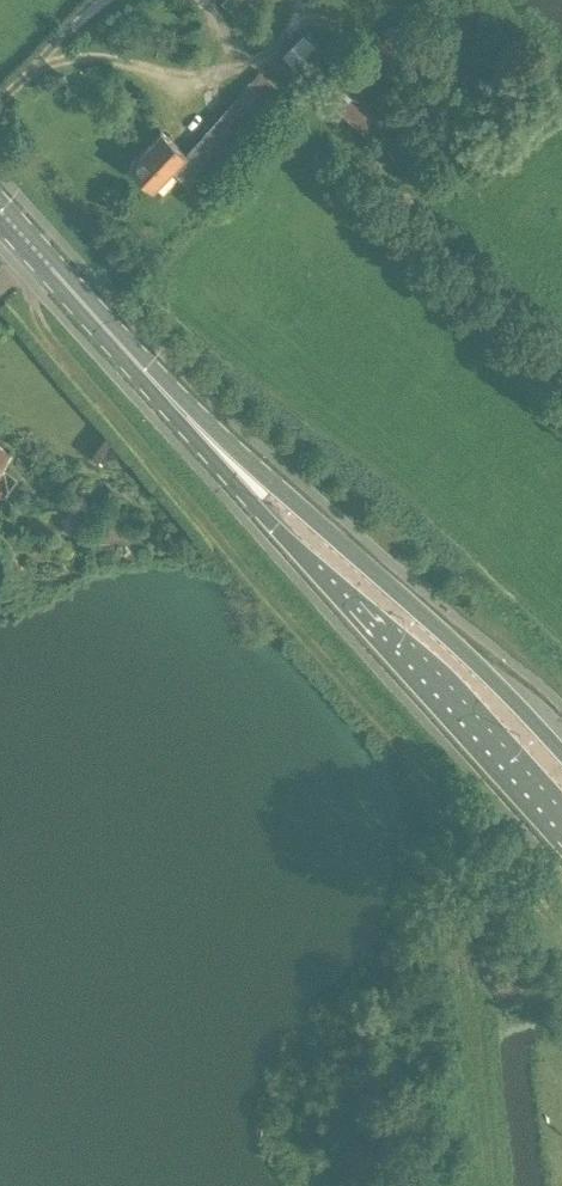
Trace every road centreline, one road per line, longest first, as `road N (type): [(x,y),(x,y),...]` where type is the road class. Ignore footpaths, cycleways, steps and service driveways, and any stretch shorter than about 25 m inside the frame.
road 1 (primary): [(190,421),(298,551),(561,835)]
road 2 (primary): [(561,754),(460,647),(190,421)]
road 3 (primary): [(0,213),(190,421)]

